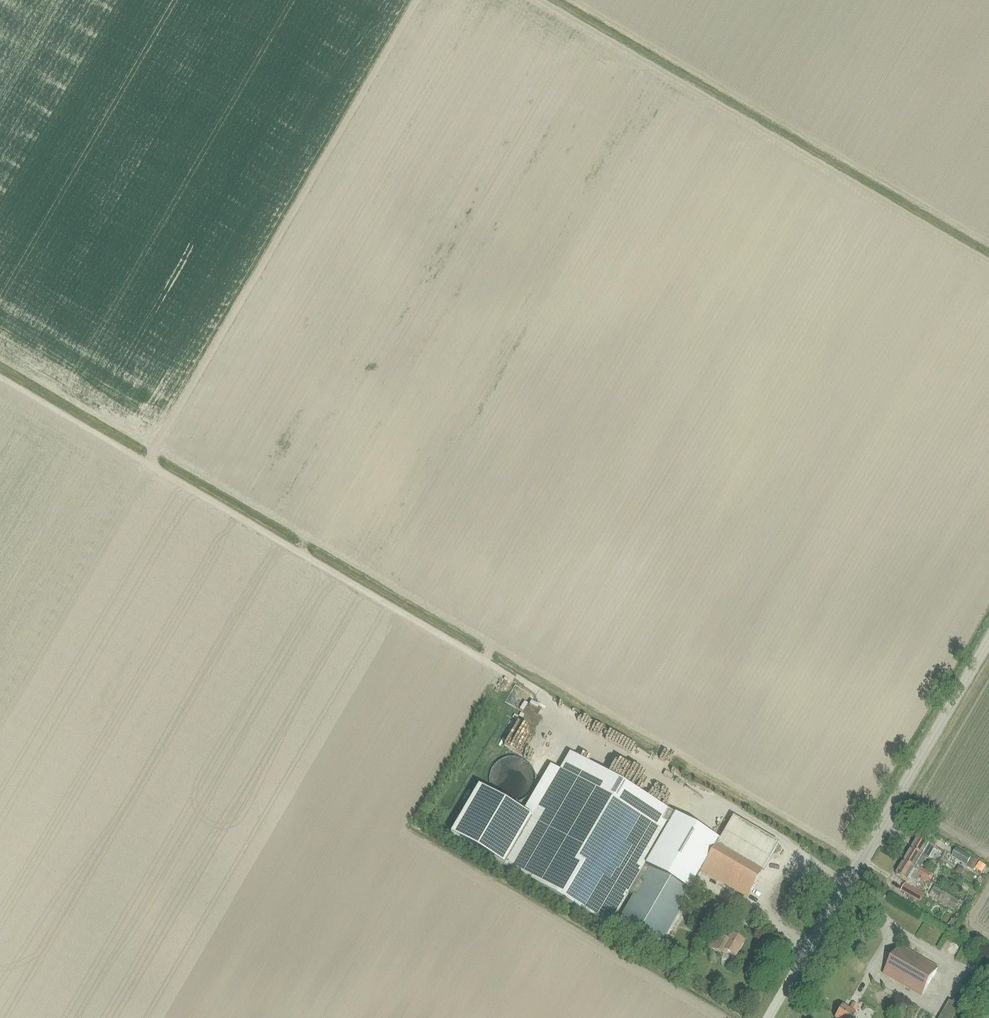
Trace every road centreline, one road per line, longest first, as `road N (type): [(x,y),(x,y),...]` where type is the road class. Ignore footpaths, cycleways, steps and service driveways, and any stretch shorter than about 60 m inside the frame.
road 1 (unclassified): [(767,1017),(988,640)]

